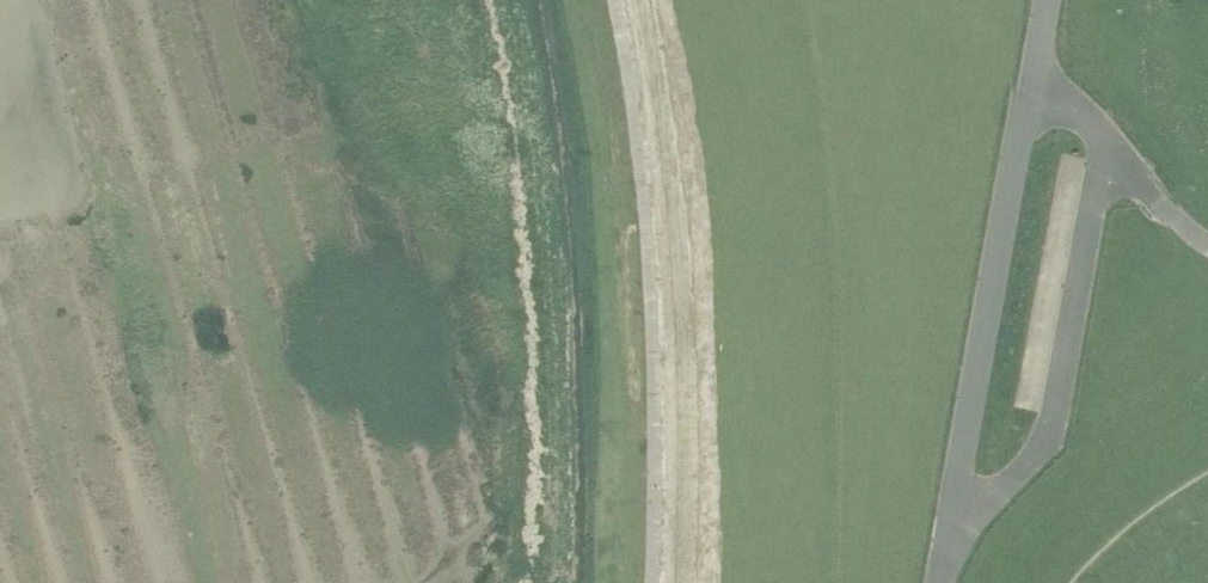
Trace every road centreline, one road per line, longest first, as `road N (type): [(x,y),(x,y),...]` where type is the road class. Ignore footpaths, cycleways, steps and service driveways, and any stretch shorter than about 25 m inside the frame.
road 1 (track): [(659,582),(661,307),(622,0)]
road 2 (track): [(1207,227),(1165,191),(1109,121)]

